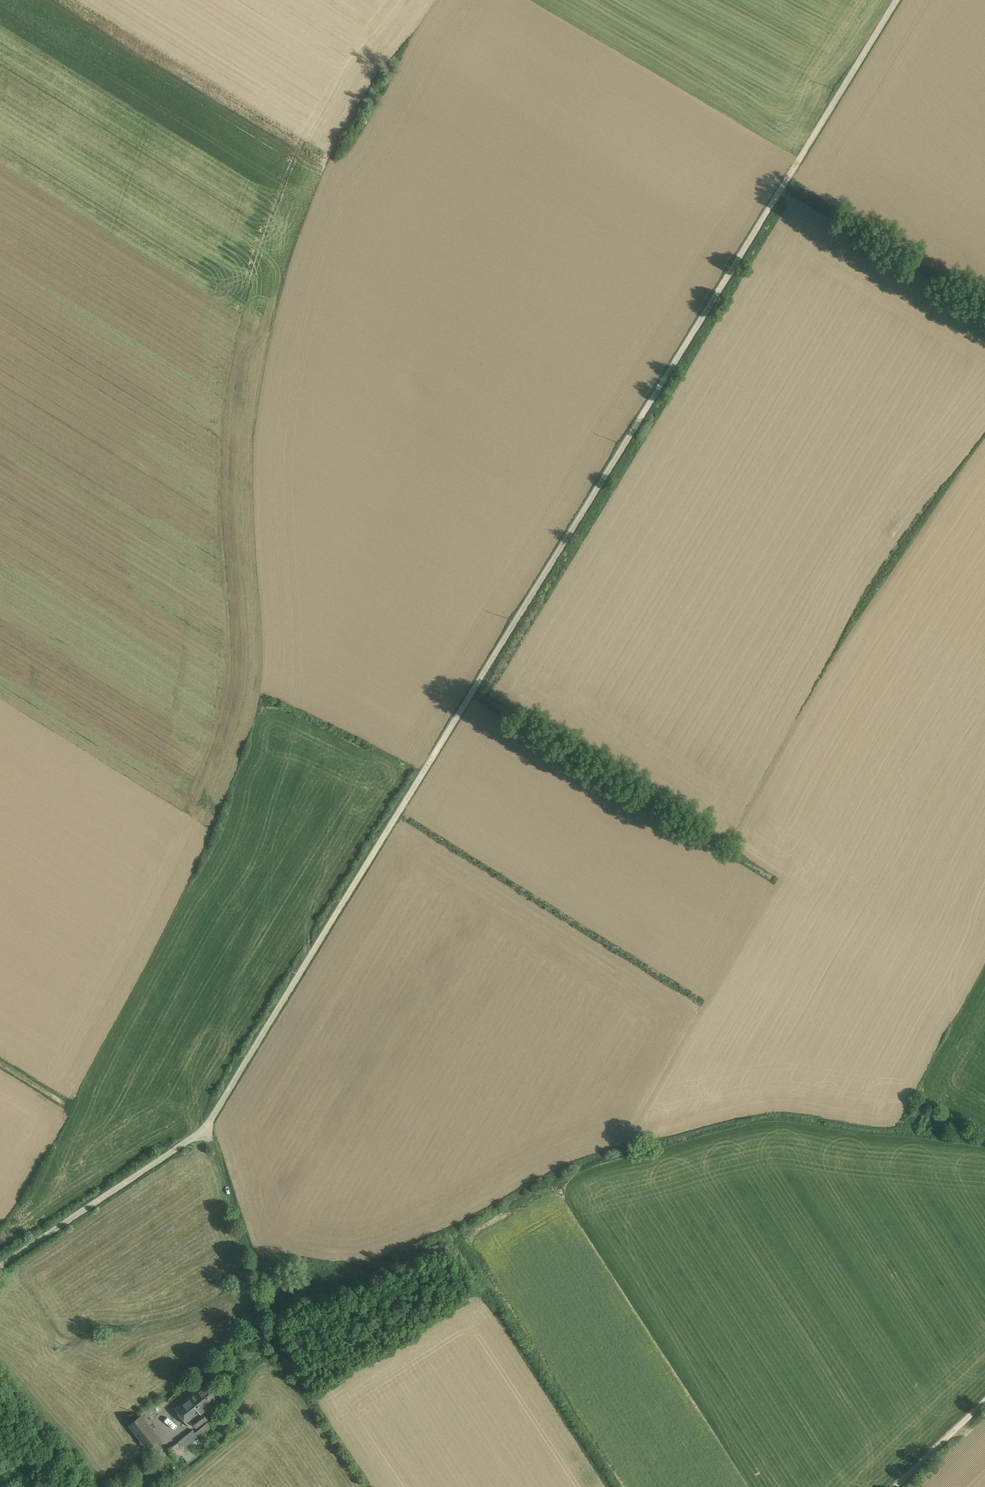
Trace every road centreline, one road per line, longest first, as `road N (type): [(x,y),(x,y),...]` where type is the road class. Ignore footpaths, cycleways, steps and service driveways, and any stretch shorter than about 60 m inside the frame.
road 1 (track): [(898,0),(206,1132),(0,1266)]
road 2 (unclassified): [(984,1400),(894,1486)]

